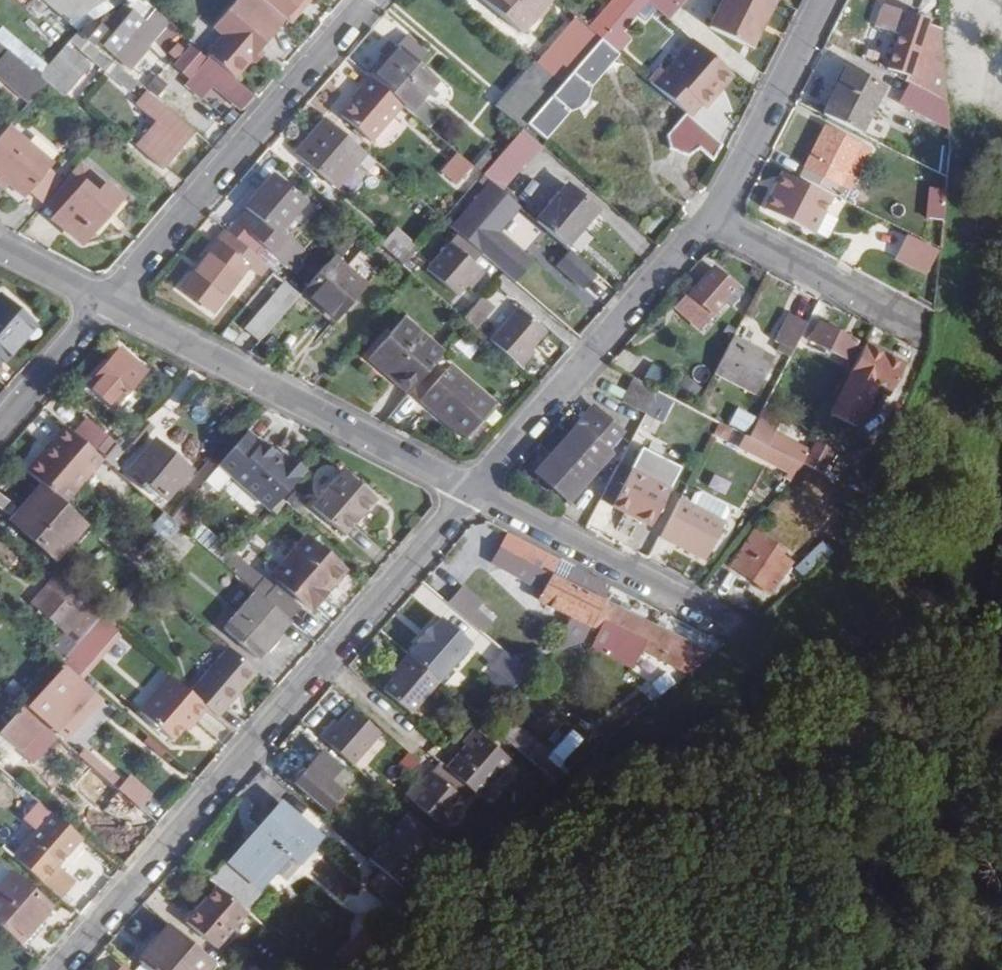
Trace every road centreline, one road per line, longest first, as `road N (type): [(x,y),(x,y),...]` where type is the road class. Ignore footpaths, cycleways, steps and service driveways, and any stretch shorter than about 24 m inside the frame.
road 1 (residential): [(59,969),(476,491)]
road 2 (residential): [(476,491),(106,303)]
road 3 (residential): [(106,303),(369,0)]
road 4 (residential): [(711,219),(476,491)]
road 5 (residential): [(739,625),(476,491)]
road 6 (residential): [(825,0),(711,219)]
road 7 (residential): [(929,332),(711,219)]
road 8 (residential): [(106,303),(0,426)]

